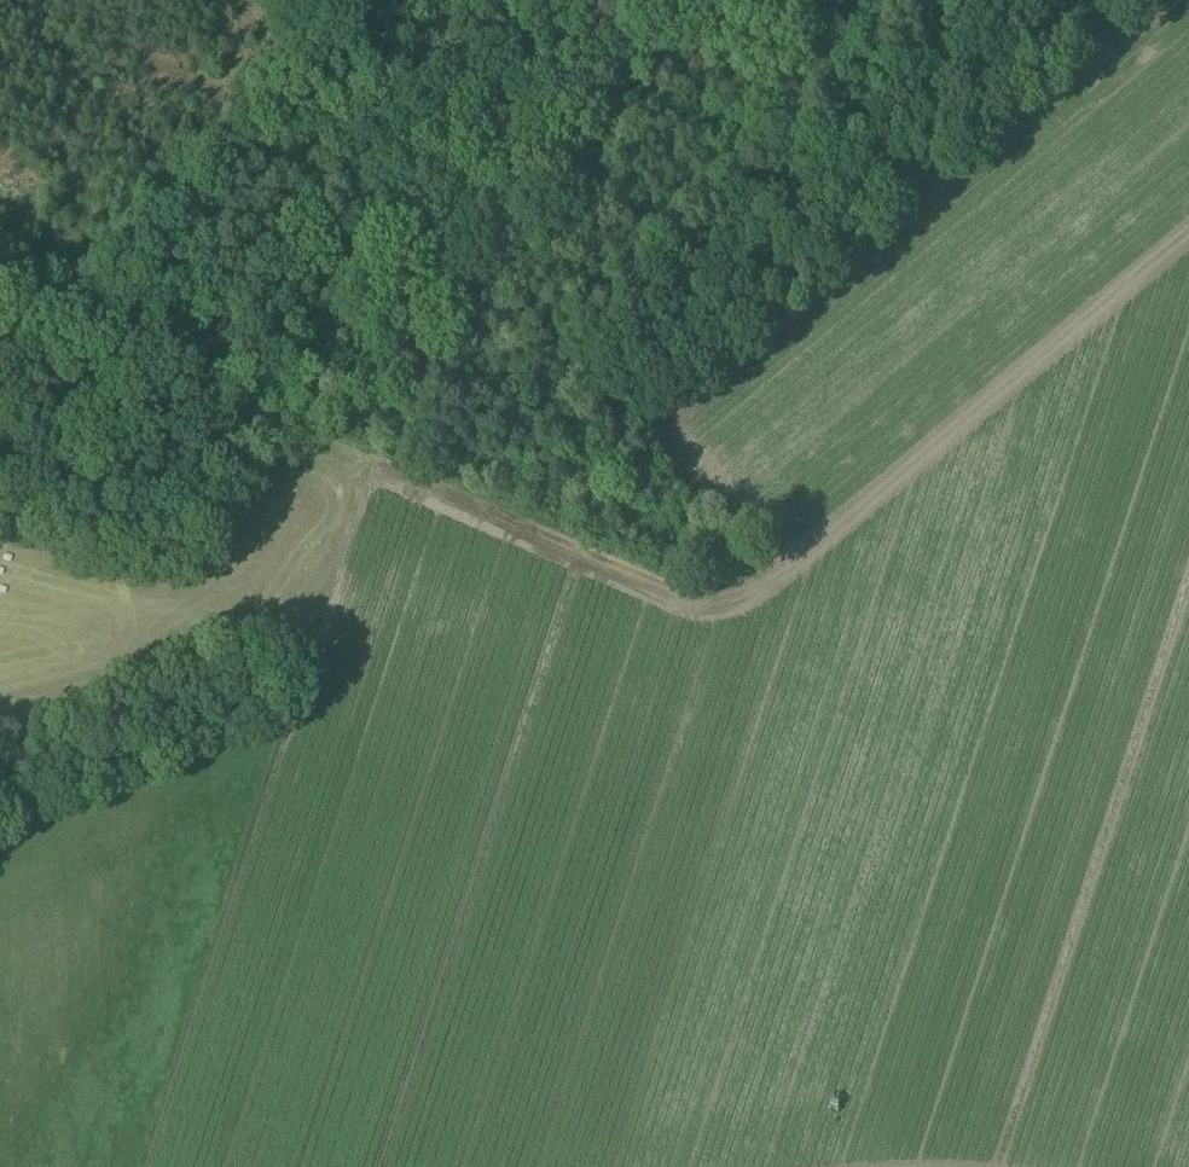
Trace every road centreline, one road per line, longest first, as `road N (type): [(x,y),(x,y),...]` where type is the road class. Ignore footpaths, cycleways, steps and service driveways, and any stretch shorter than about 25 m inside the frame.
road 1 (track): [(552,0),(551,44),(486,108),(426,151),(407,248),(343,289),(312,401),(271,400),(0,278)]

